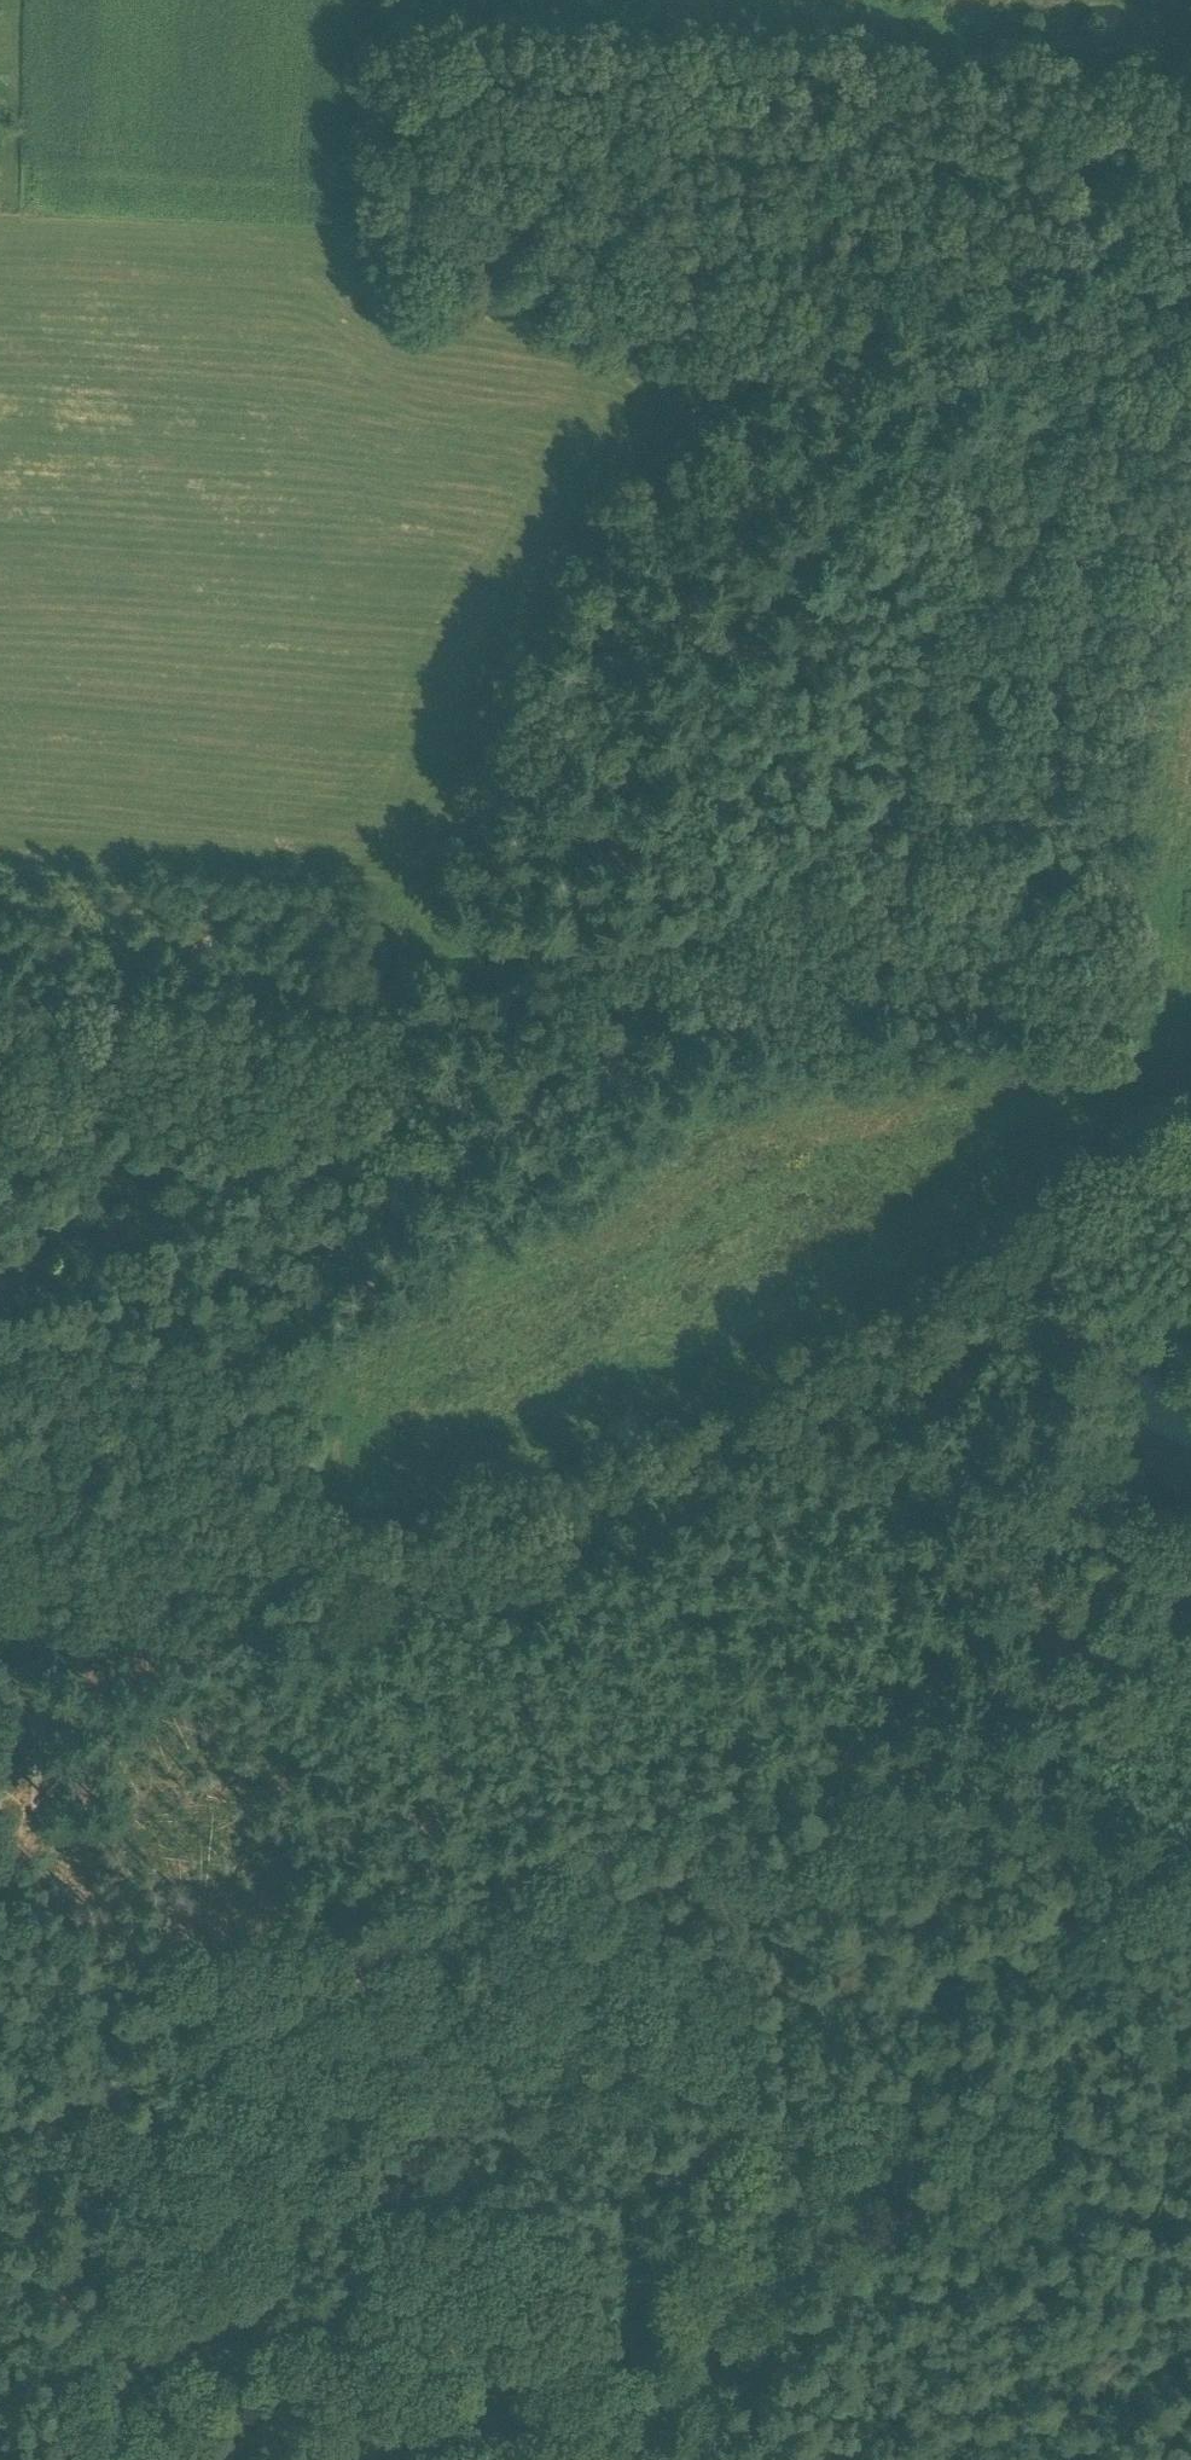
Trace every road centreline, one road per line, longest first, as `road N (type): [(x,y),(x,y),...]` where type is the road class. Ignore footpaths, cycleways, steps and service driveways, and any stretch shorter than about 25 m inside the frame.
road 1 (track): [(391,1142),(436,1138),(505,1096),(717,795),(890,520),(1132,233)]
road 2 (track): [(803,359),(901,312),(1132,233)]
road 3 (track): [(0,1560),(29,1636),(36,1779),(0,1895)]

